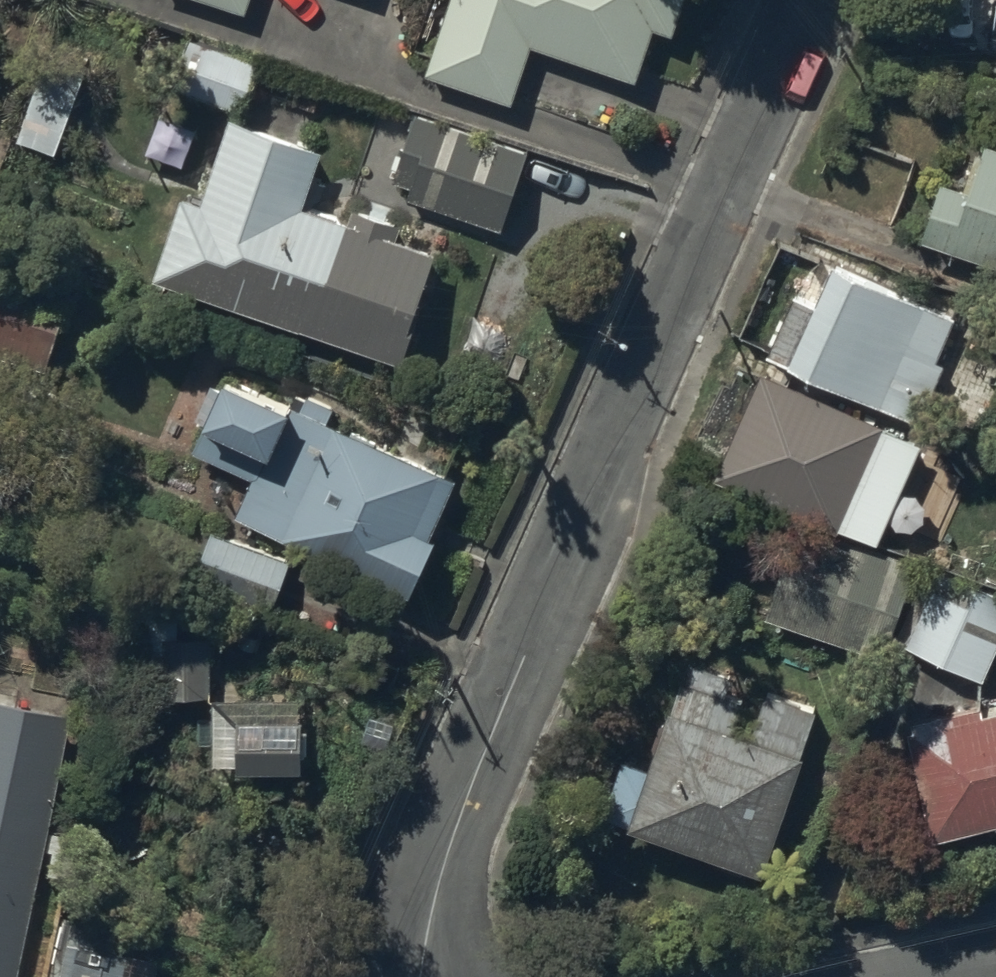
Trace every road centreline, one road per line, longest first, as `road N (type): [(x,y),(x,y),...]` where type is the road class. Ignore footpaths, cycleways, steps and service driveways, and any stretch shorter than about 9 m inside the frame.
road 1 (residential): [(429,976),(461,806),(815,0)]

